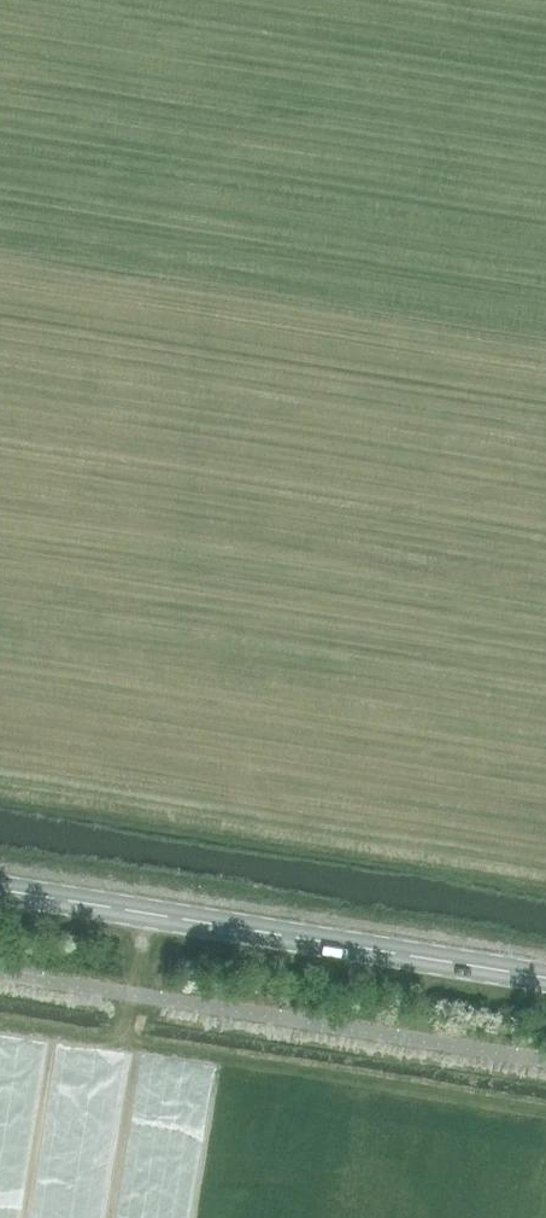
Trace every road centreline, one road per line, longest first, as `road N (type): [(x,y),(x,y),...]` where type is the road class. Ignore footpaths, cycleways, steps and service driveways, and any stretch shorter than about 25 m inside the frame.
road 1 (tertiary): [(545,978),(0,890)]

